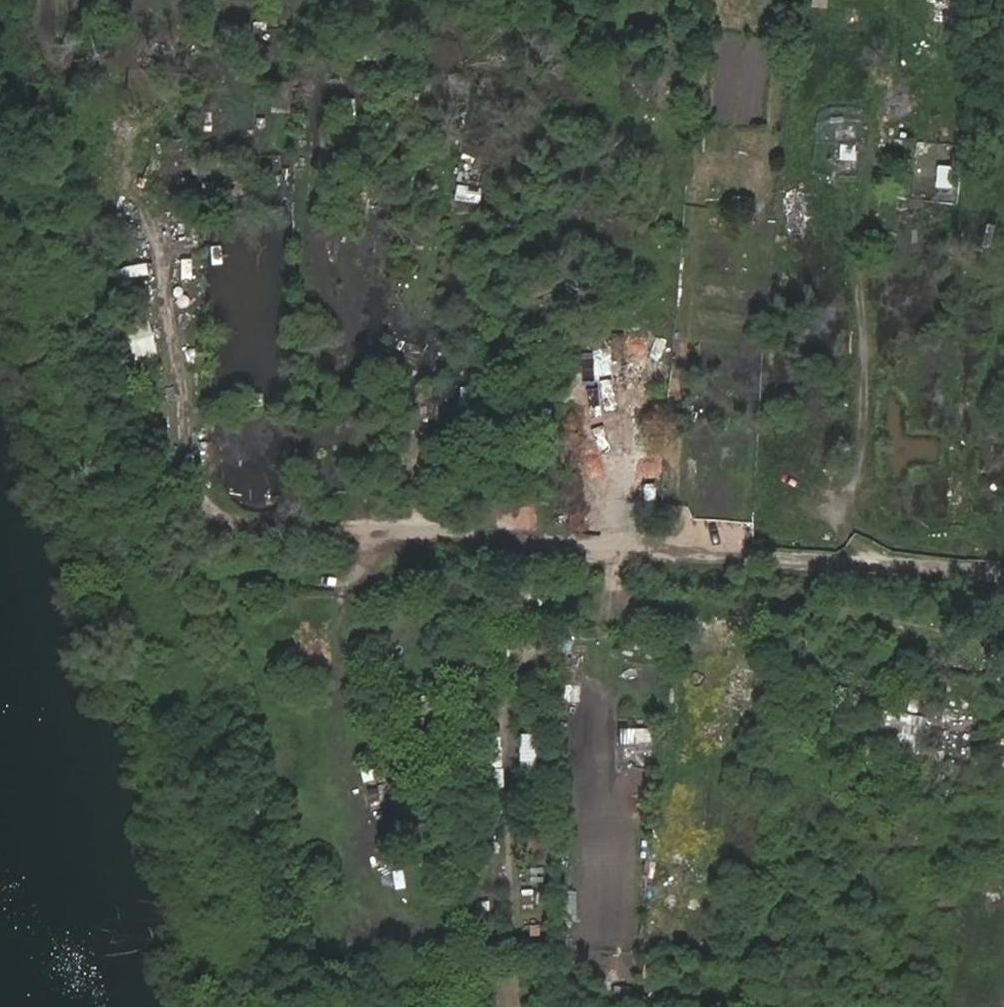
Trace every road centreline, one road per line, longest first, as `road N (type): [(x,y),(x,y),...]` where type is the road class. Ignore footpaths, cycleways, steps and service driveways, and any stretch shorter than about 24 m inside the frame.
road 1 (track): [(140,194),(179,437),(224,509),(262,525),(1003,573)]

